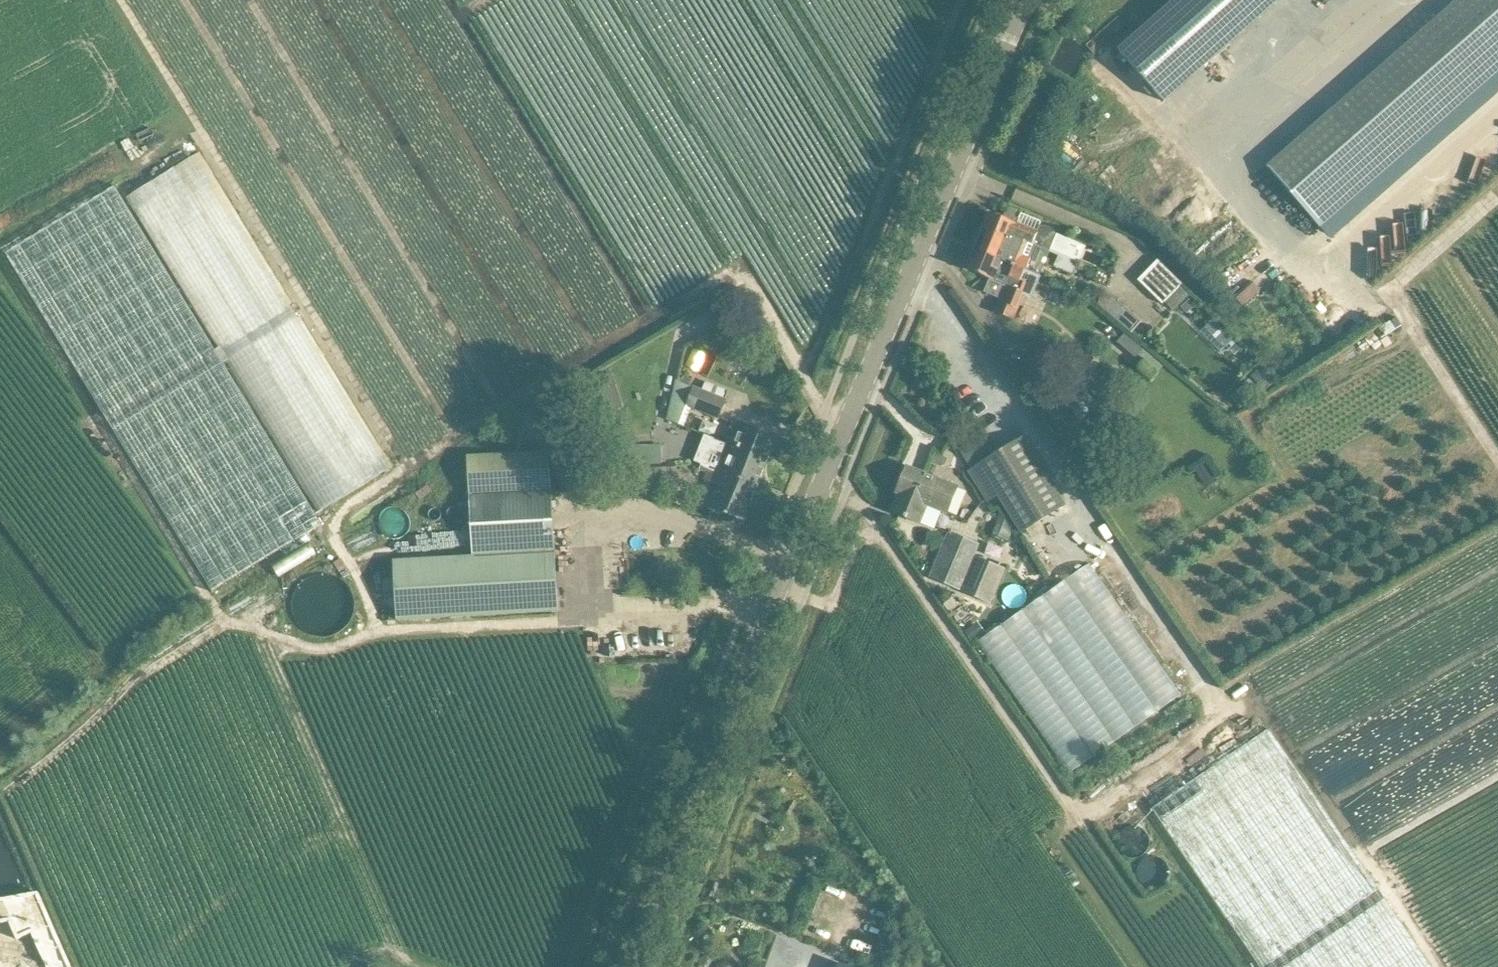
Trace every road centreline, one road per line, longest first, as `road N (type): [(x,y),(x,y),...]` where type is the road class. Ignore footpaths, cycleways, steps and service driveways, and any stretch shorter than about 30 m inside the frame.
road 1 (tertiary): [(633,966),(783,578),(1025,0)]

